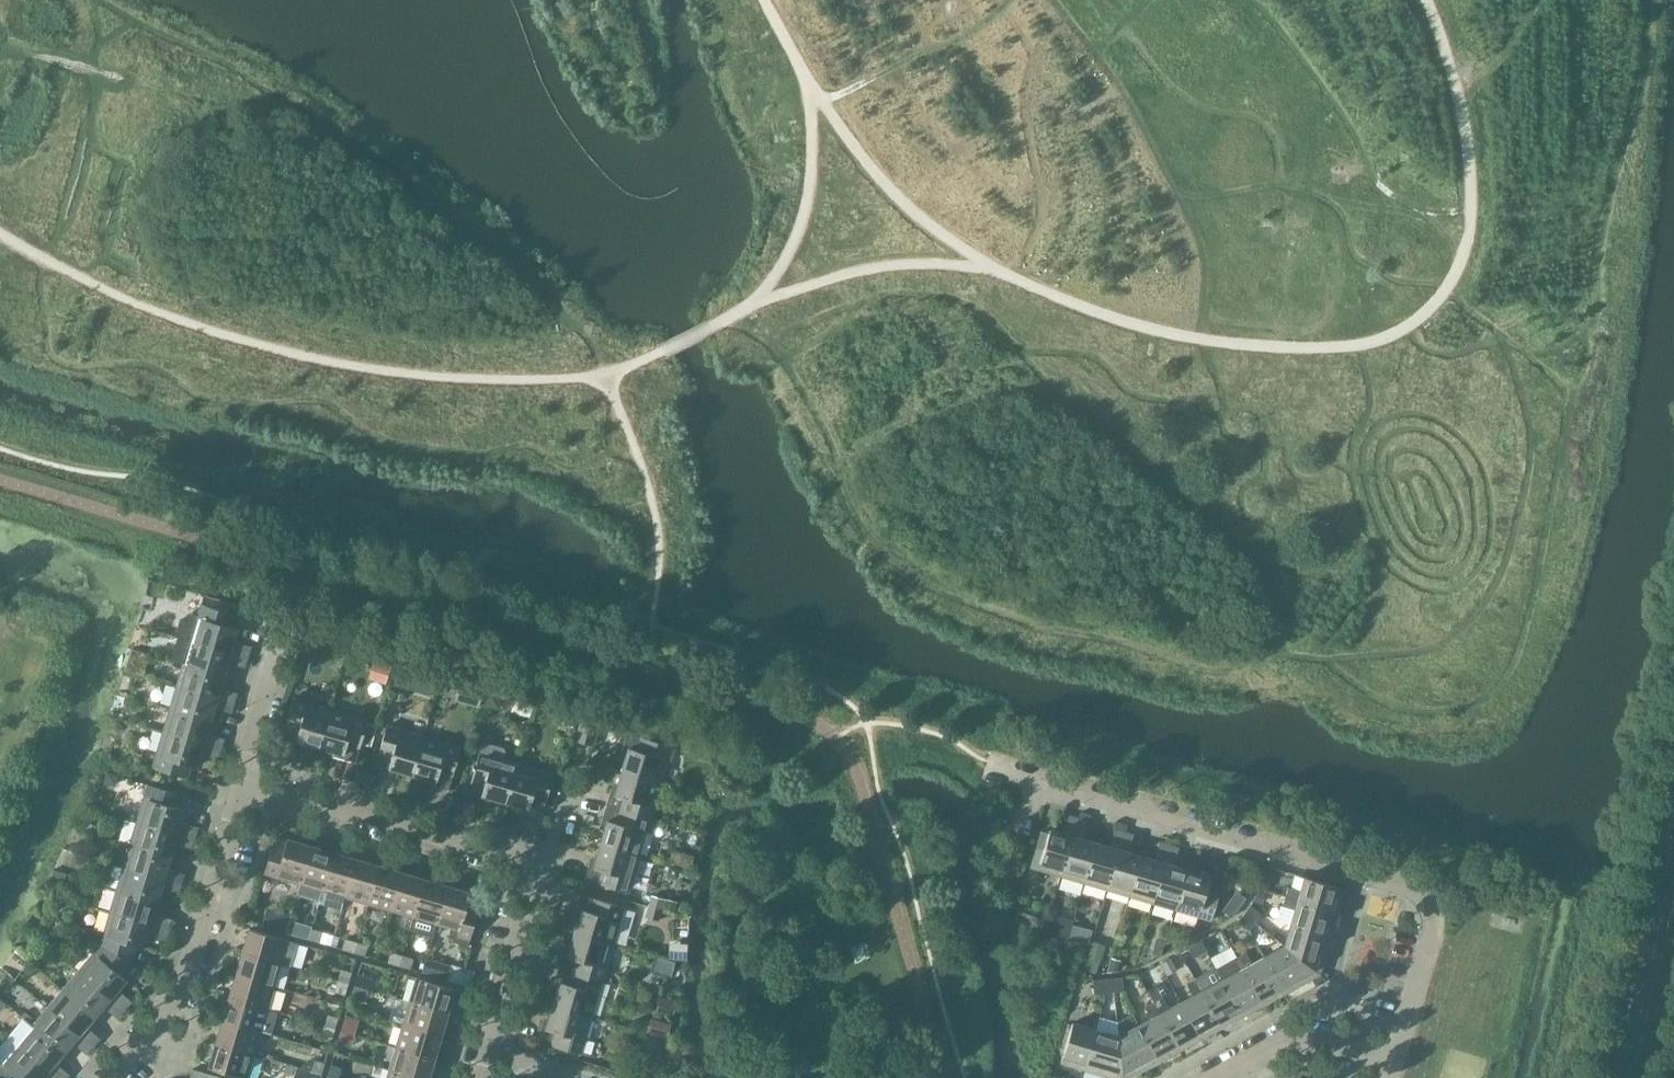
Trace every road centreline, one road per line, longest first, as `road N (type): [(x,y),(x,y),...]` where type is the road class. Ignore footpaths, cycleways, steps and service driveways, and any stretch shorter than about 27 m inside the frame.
road 1 (residential): [(1398,1055),(1438,926),(1431,894),(992,760)]
road 2 (residential): [(486,1077),(548,871),(243,773)]
road 3 (residential): [(110,1077),(167,1014),(188,970),(243,773)]
road 4 (primary): [(1673,815),(1610,1077)]
road 5 (residential): [(1220,1077),(1311,1028),(1398,1055)]
road 6 (residential): [(243,773),(282,625)]

